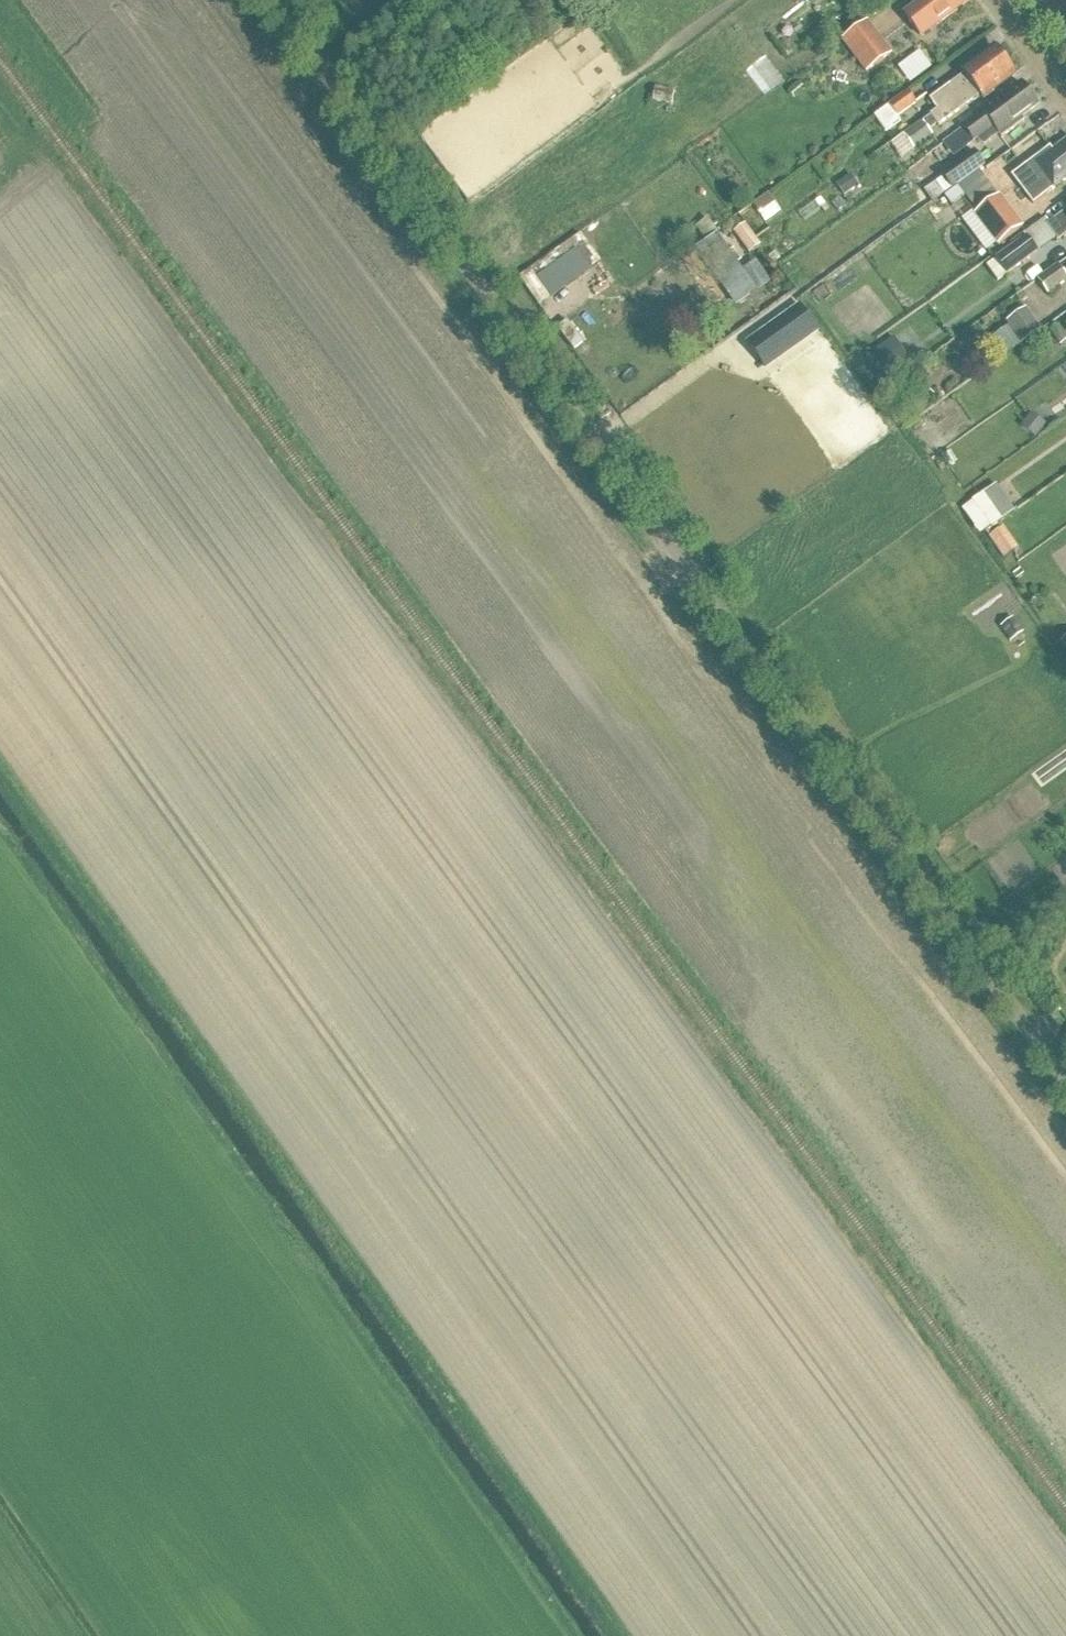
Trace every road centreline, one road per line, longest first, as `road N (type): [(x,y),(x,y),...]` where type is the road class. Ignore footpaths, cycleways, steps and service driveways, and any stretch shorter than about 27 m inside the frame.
road 1 (unclassified): [(274,0),(1065,1080)]
road 2 (unclassified): [(1065,97),(995,0)]

